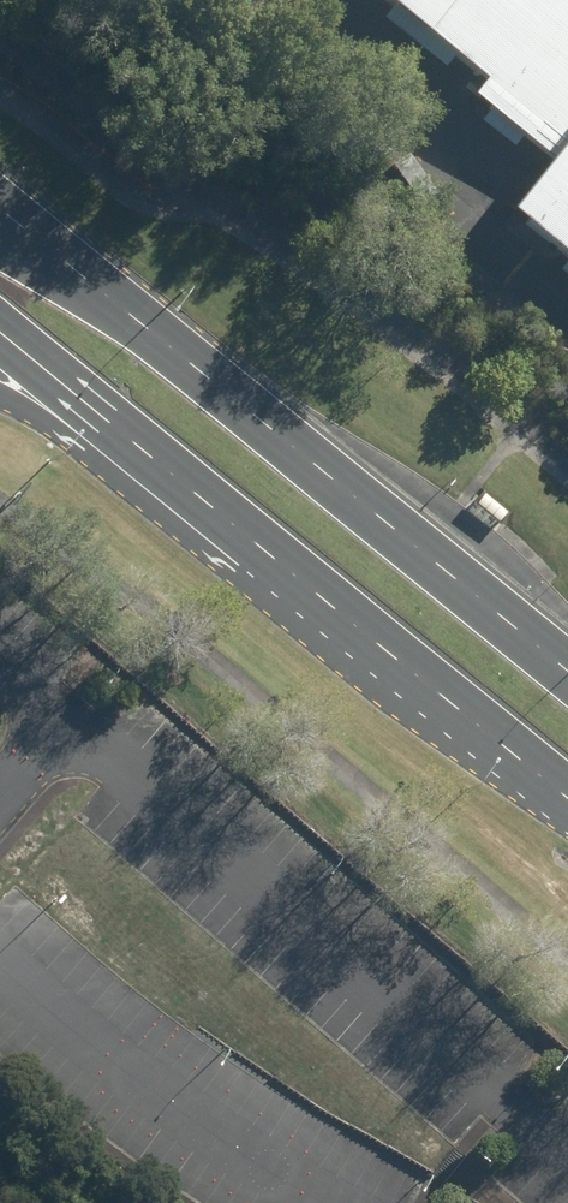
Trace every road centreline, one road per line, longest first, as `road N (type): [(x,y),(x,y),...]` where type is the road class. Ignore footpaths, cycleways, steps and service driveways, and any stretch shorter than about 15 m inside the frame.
road 1 (primary): [(0,221),(567,676)]
road 2 (primary): [(567,799),(69,394)]

